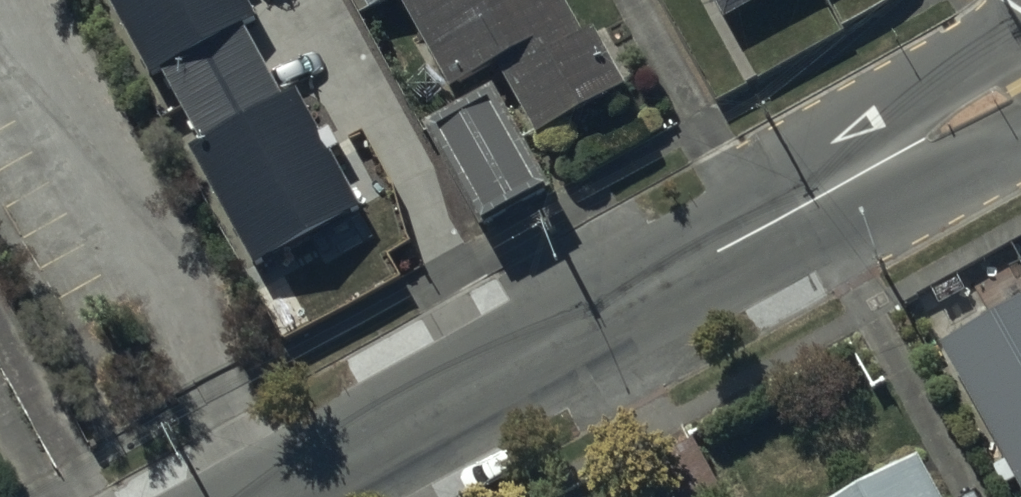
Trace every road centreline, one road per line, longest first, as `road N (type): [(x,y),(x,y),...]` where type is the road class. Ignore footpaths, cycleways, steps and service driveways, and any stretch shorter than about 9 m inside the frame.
road 1 (unclassified): [(287,496),(1020,86)]

